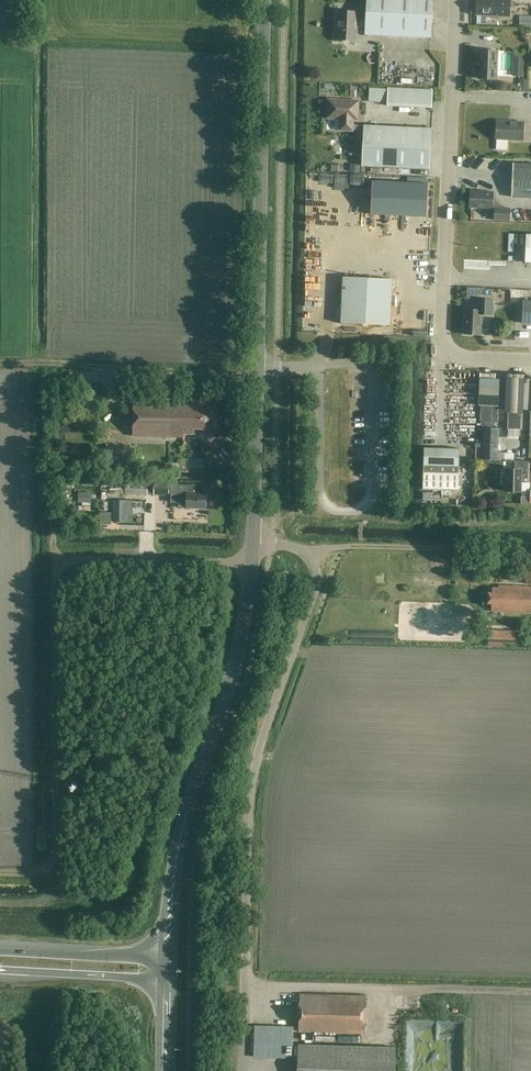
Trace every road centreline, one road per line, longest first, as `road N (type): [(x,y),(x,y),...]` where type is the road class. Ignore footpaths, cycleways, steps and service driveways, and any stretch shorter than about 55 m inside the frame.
road 1 (unclassified): [(244,1070),(252,790),(318,578),(304,551),(254,543)]
road 2 (tertiary): [(254,543),(265,0)]
road 3 (unclassified): [(530,363),(461,357),(444,339),(457,0)]
road 4 (tertiary): [(167,960),(178,849),(234,665),(254,543)]
road 5 (track): [(134,561),(78,565),(56,583),(54,854),(30,872),(0,872)]
road 6 (track): [(246,983),(530,993)]
road 7 (track): [(258,367),(0,363)]
road 8 (track): [(365,506),(393,521),(530,524)]
road 9 (motorway): [(0,970),(167,979)]
road 10 (motorway): [(167,960),(0,952)]

